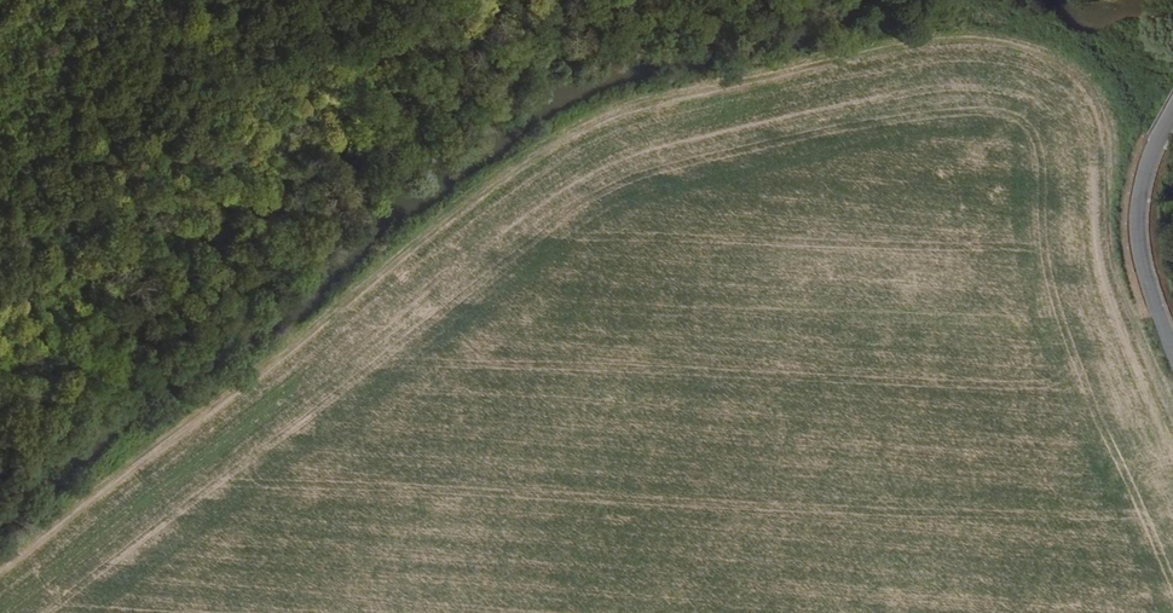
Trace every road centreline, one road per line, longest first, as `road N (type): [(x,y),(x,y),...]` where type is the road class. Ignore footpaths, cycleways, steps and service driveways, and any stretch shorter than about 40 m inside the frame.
road 1 (tertiary): [(1172,113),(1148,164),(1138,218),(1139,251),(1172,352)]

